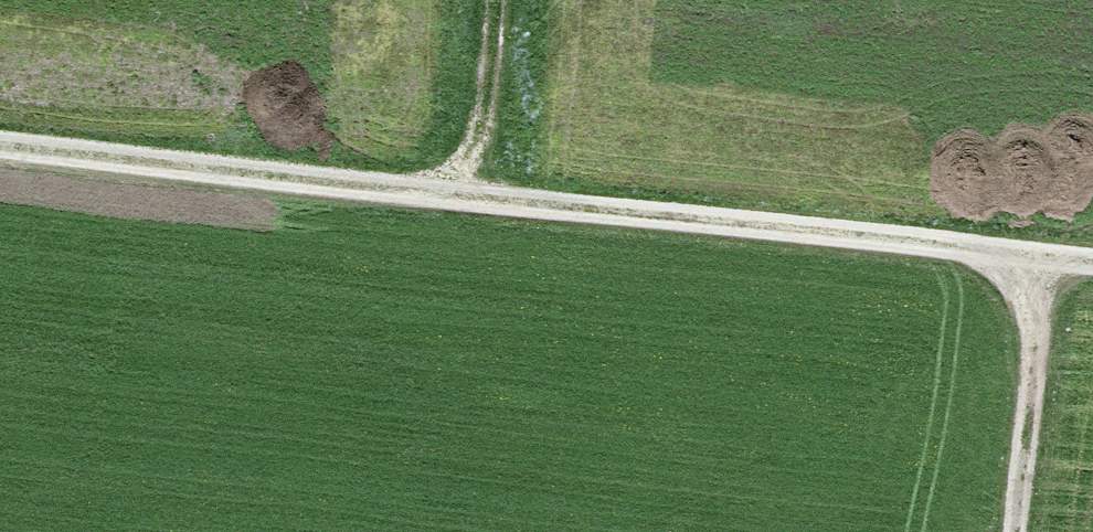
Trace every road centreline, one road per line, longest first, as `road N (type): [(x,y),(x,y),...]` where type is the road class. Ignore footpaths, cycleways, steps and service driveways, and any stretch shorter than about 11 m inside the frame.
road 1 (track): [(0,152),(1092,274)]
road 2 (track): [(1055,270),(1020,531)]
road 3 (track): [(428,197),(476,135),(488,0)]

